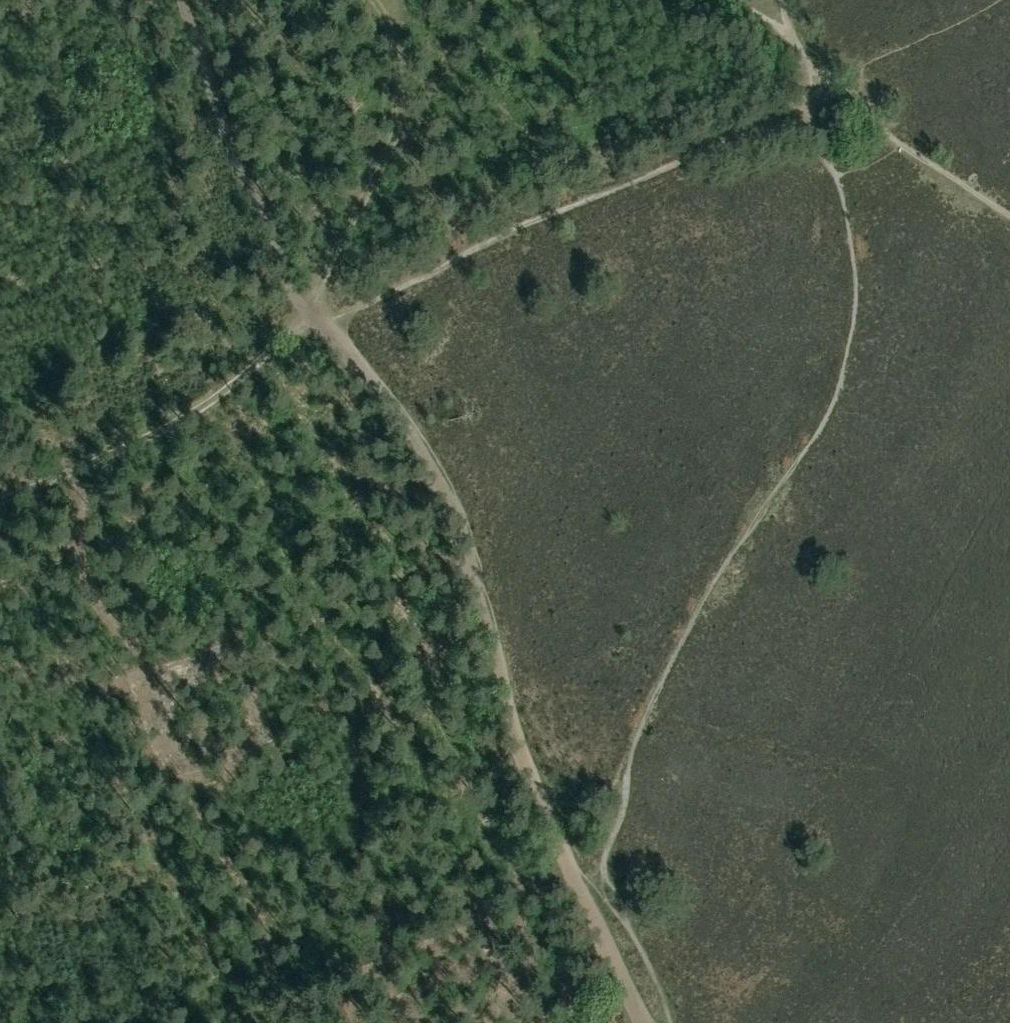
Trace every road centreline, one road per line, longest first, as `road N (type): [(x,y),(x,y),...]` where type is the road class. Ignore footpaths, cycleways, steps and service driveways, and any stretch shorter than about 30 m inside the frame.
road 1 (track): [(295,320),(321,314),(443,490),(589,918),(639,1022)]
road 2 (track): [(0,499),(183,421),(252,371),(295,320)]
road 3 (track): [(295,320),(393,131),(393,23),(374,0)]
road 4 (track): [(185,0),(295,320)]
road 5 (track): [(783,0),(818,90),(1009,226)]

